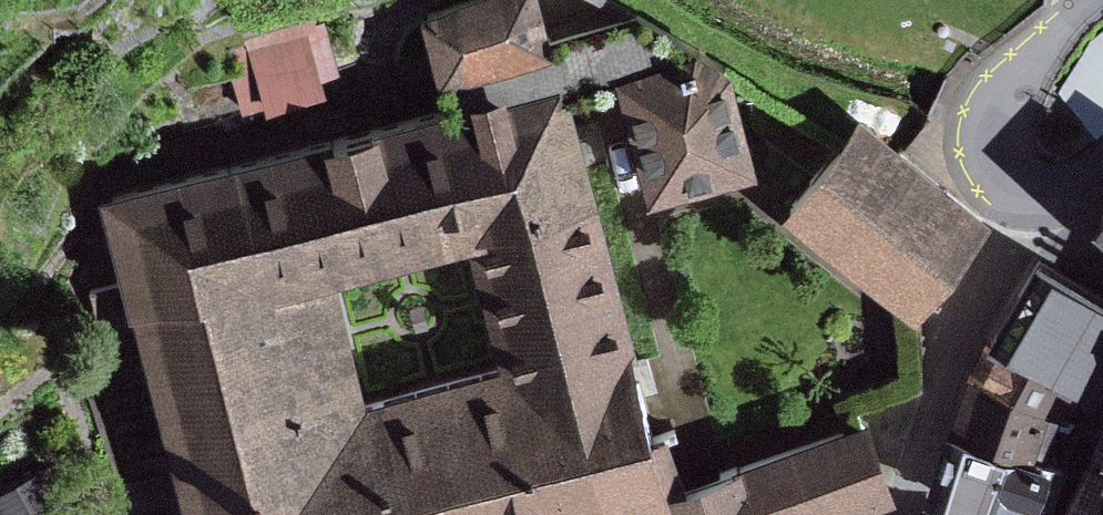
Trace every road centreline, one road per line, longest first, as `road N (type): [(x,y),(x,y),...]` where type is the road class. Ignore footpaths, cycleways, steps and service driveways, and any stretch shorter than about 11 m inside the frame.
road 1 (residential): [(1027,197),(943,375),(908,488),(869,514)]
road 2 (residential): [(1027,197),(995,140),(999,99),(1099,0)]

